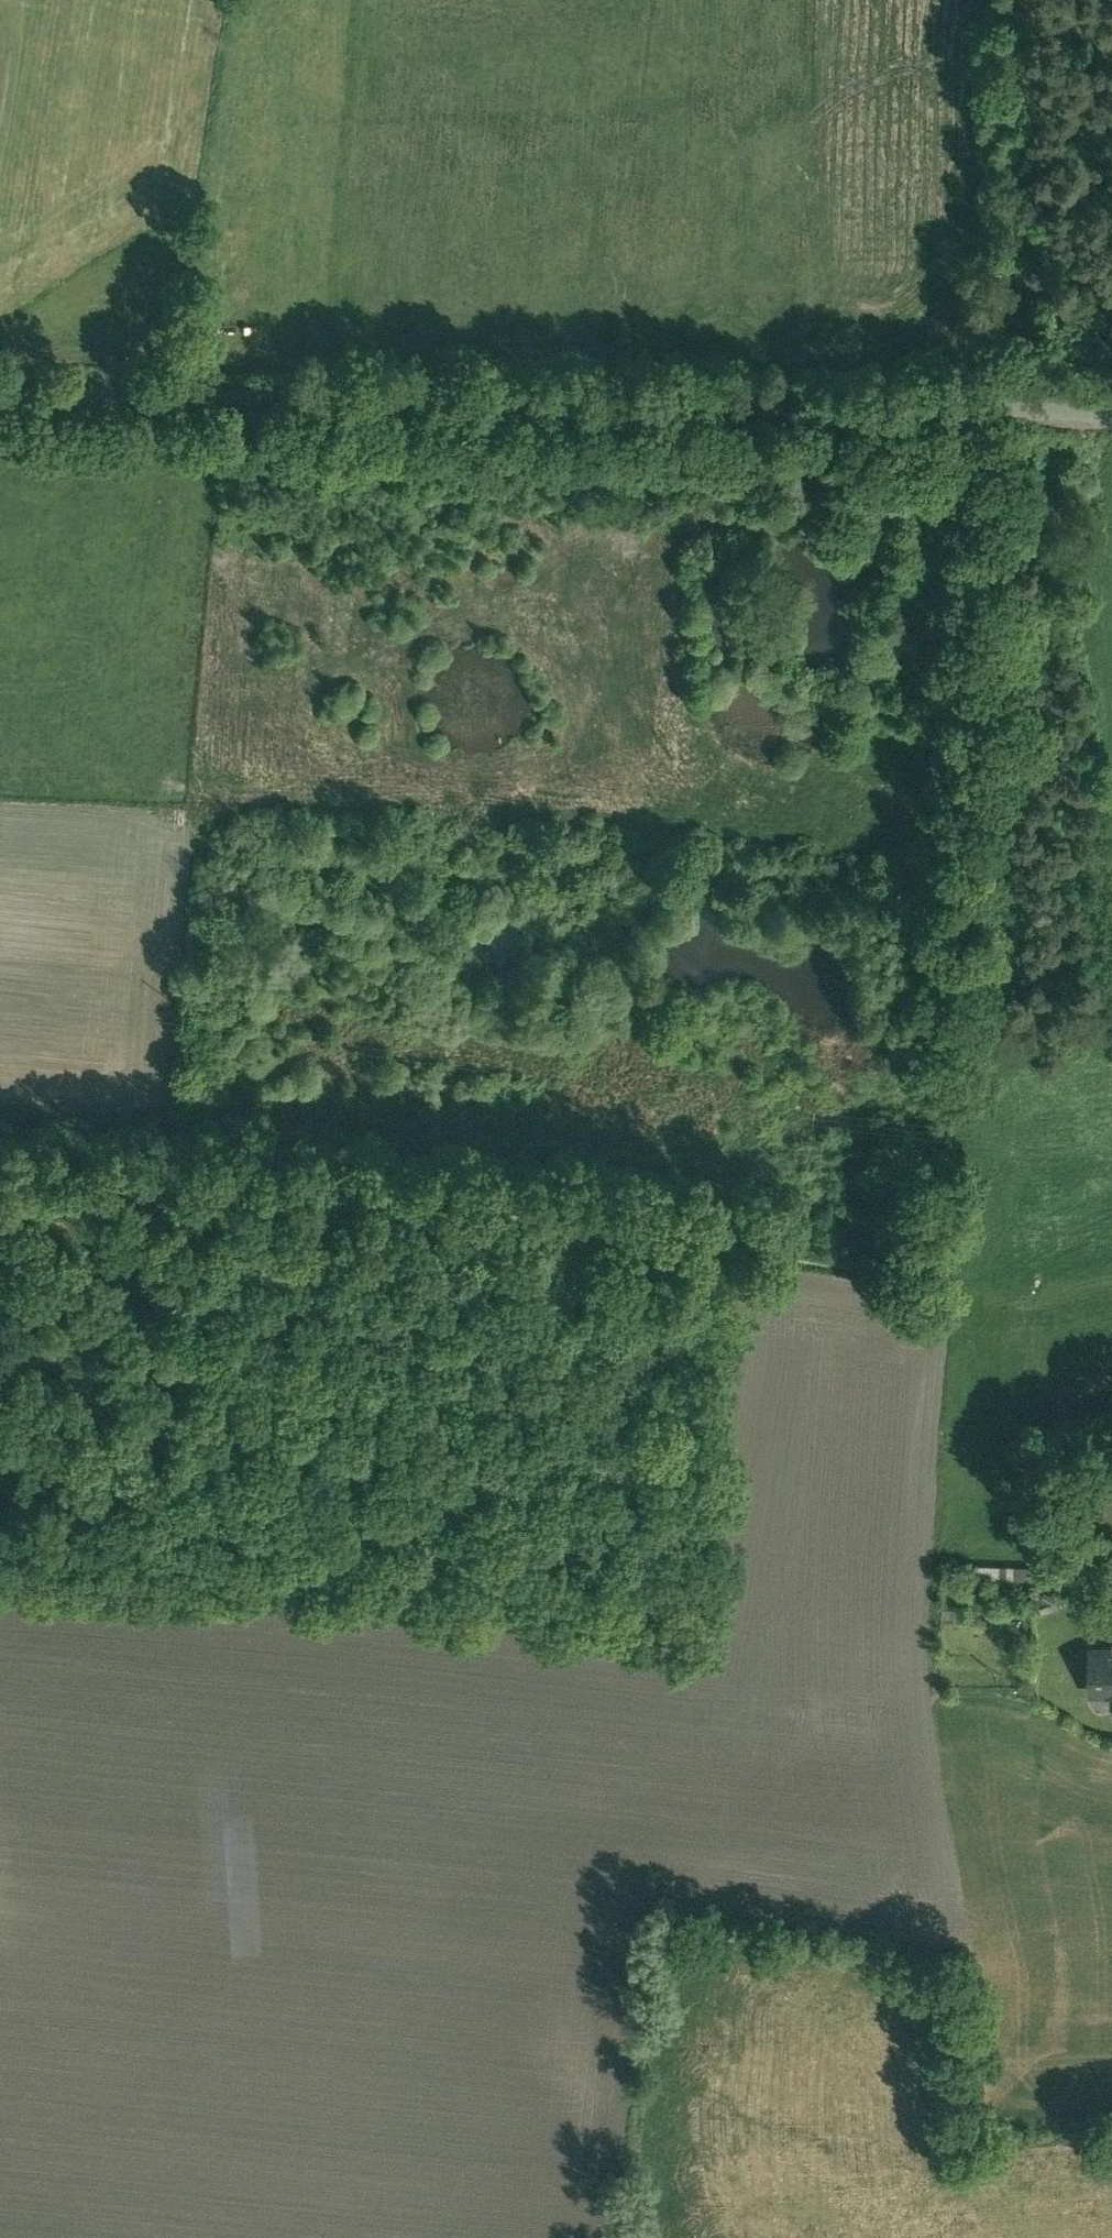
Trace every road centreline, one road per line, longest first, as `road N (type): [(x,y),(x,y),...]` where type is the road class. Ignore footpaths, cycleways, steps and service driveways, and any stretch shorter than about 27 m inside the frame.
road 1 (unclassified): [(0,398),(1111,418)]

